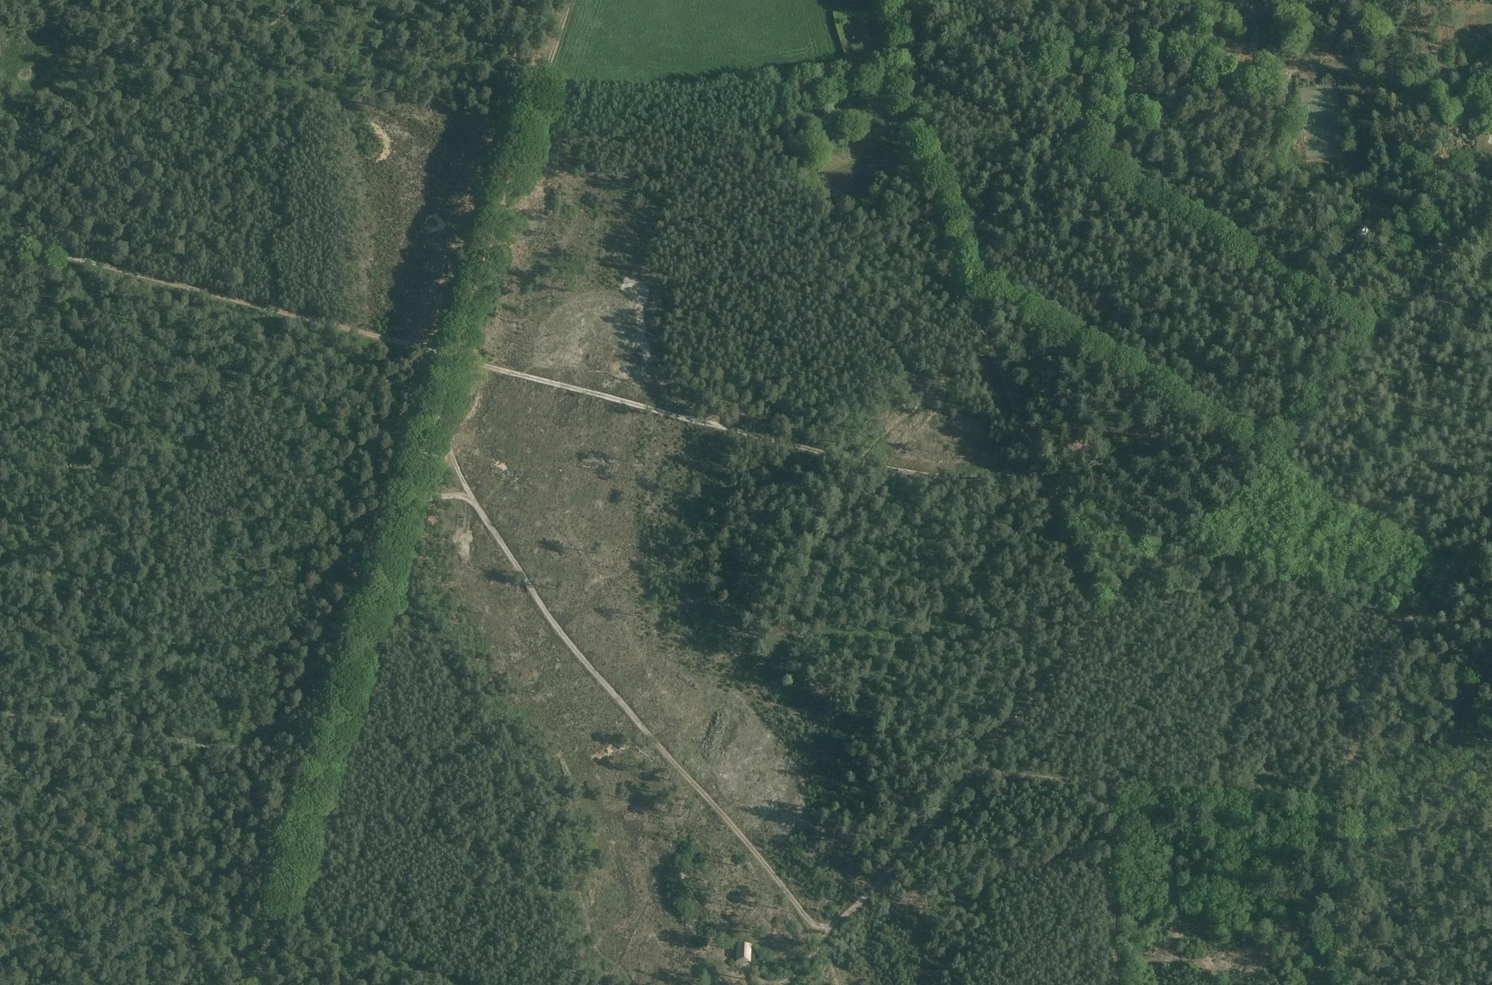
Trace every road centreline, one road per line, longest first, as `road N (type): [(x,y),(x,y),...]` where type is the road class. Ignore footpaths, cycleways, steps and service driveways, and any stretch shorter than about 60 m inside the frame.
road 1 (track): [(783,984),(1102,616),(1089,611),(887,75)]
road 2 (track): [(0,240),(849,459),(942,476),(1039,476)]
road 3 (track): [(568,0),(254,984)]
road 4 (track): [(538,96),(673,100),(1054,47),(1098,57),(1178,55),(1202,63),(1220,82),(1244,83),(1310,65),(1288,0)]
road 5 (track): [(845,984),(816,928),(746,838),(559,629),(481,513),(435,415)]
road 6 (track): [(876,0),(902,70),(1377,342)]
road 7 (track): [(970,292),(1261,462),(1468,571)]
road 8 (track): [(1491,546),(1407,638),(1370,704),(1346,850),(1358,984)]
road 9 (track): [(746,838),(1047,493)]
road 10 (track): [(1102,616),(1165,539),(1180,535),(1273,455),(1421,295)]
road 11 (track): [(849,459),(703,793)]
road 12 (track): [(0,717),(326,753)]
road 13 (track): [(1180,535),(1424,617)]

